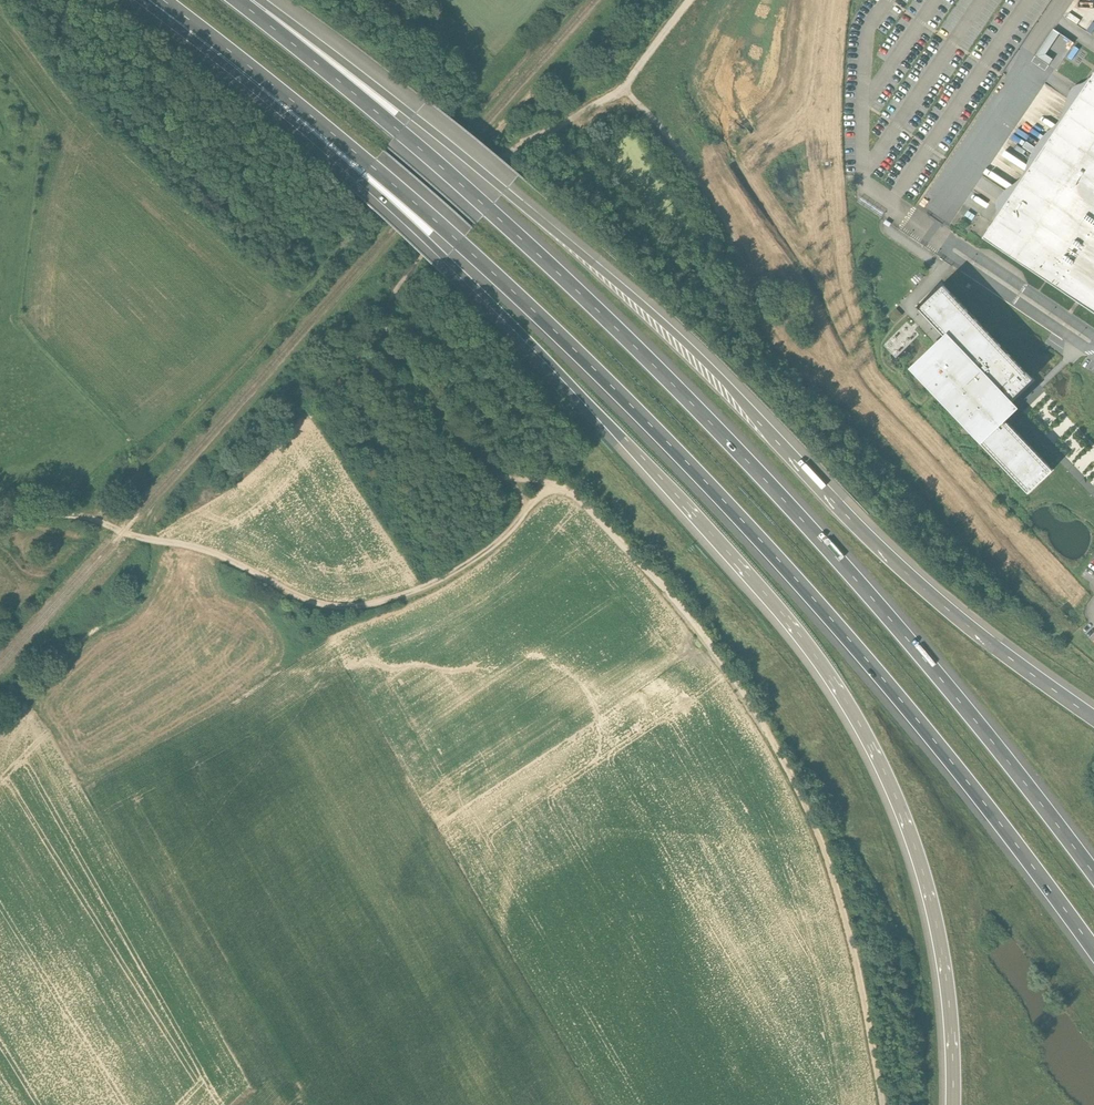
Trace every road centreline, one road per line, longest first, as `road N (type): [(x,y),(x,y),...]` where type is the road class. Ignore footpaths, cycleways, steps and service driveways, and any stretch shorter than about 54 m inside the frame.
road 1 (motorway): [(159,0),(500,312),(817,663),(885,781),(924,888),(947,1012),(949,1104)]
road 2 (motorway): [(161,0),(465,247),(658,436),(821,611),(1093,955)]
road 3 (motorway): [(1093,868),(875,597),(731,438),(538,253),(236,0)]
road 4 (motorway): [(1093,714),(947,605),(694,352),(511,195),(406,110),(239,0)]
road 5 (track): [(156,541),(227,559),(320,604),(350,607),(441,578),(520,517)]
road 6 (track): [(0,516),(75,517),(156,541)]

